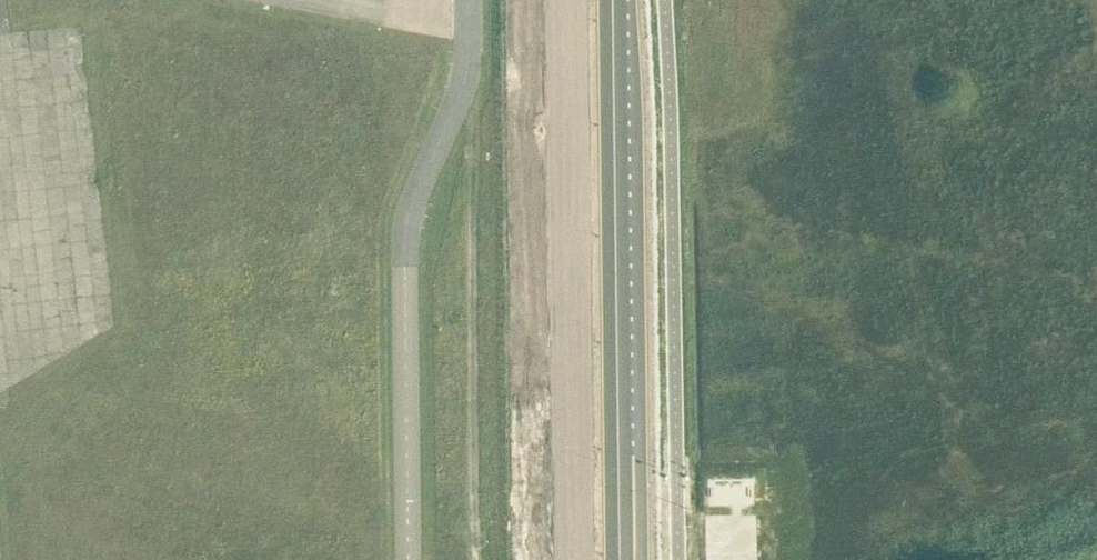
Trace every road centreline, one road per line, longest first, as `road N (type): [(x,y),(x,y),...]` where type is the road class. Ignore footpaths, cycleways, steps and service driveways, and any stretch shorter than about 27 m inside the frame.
road 1 (unclassified): [(408,559),(405,231),(464,88),(466,0)]
road 2 (primary): [(621,559),(612,0)]
road 3 (primary): [(564,0),(570,559)]

